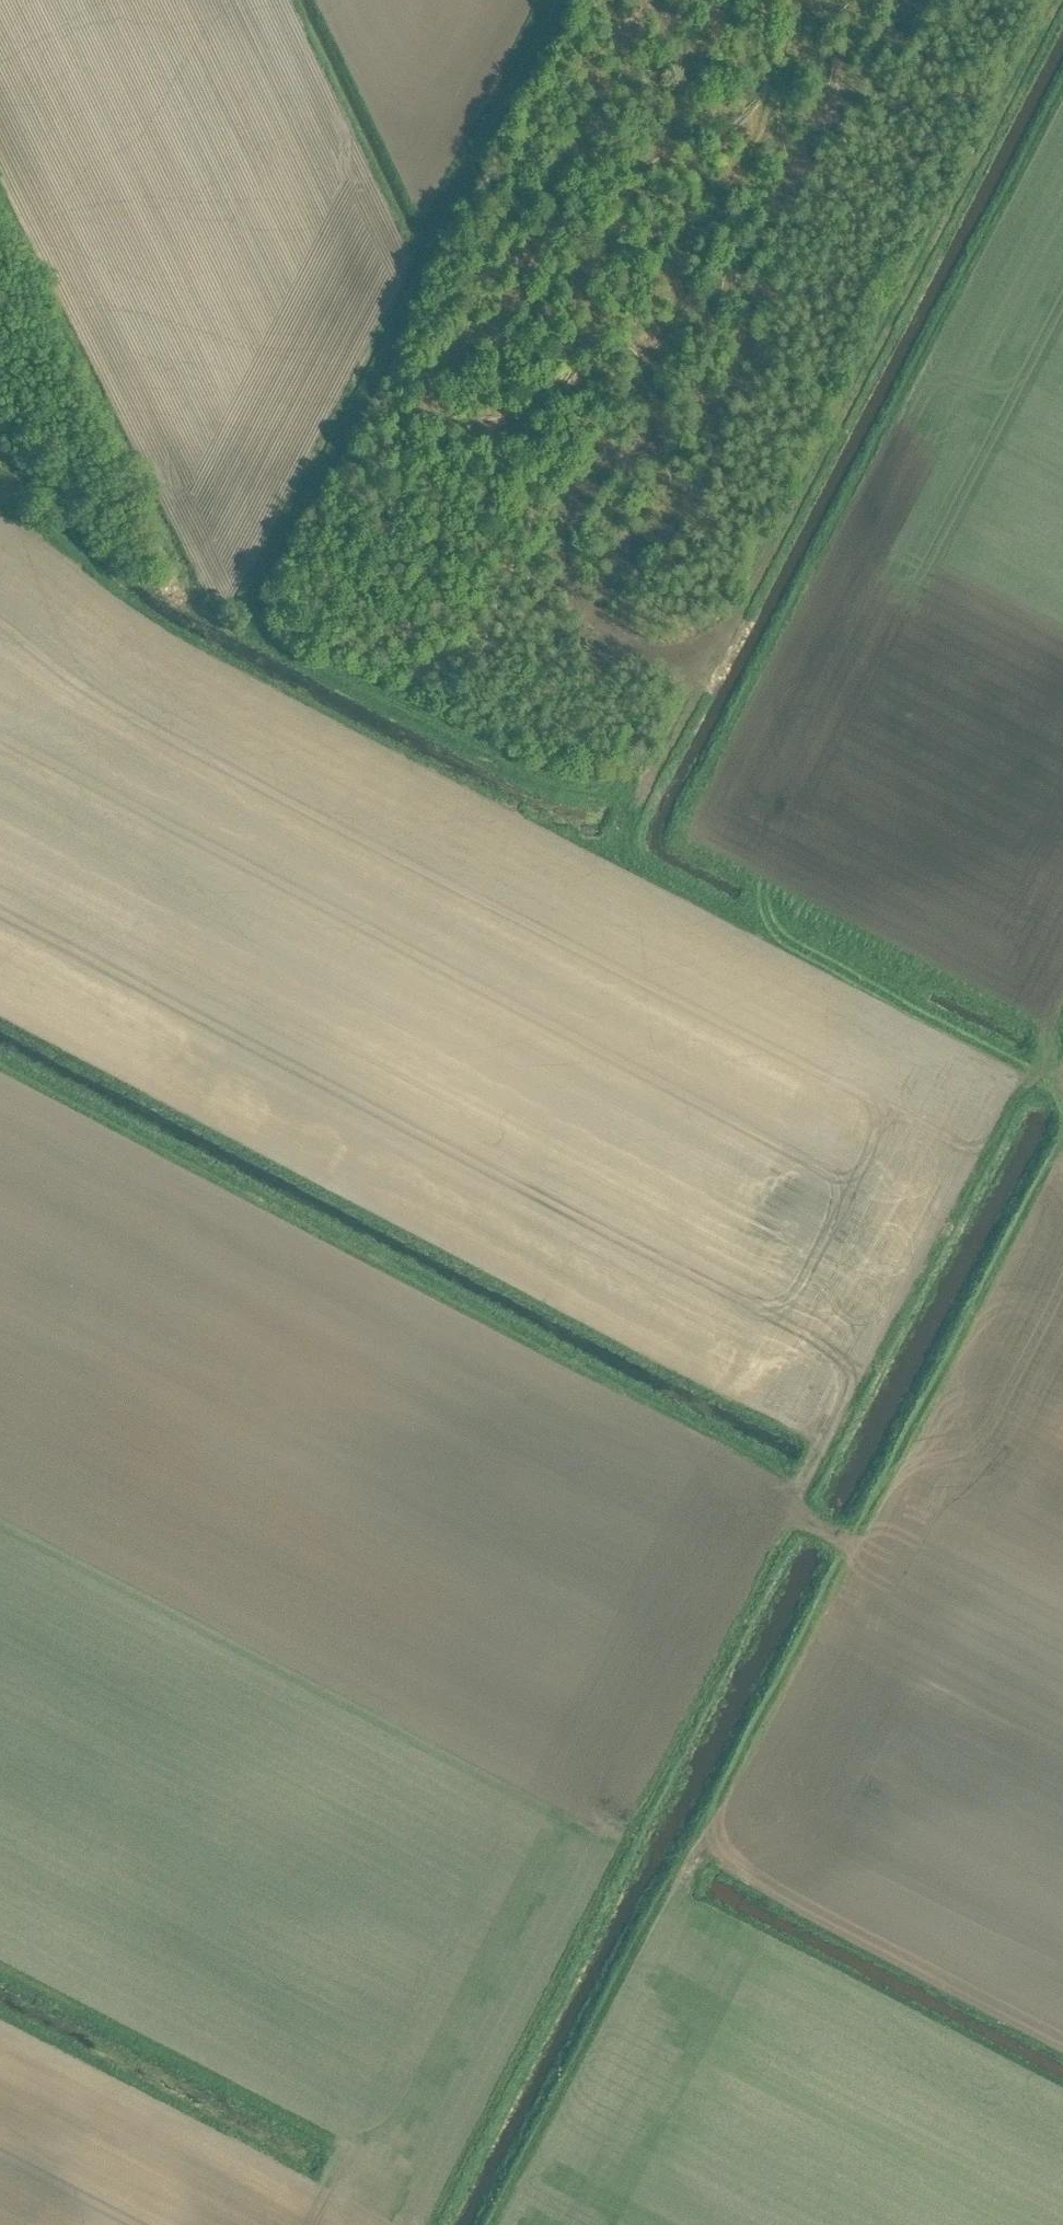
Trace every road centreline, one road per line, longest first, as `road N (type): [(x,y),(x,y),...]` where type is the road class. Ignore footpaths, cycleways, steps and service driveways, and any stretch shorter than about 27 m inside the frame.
road 1 (track): [(1061,0),(642,812)]

